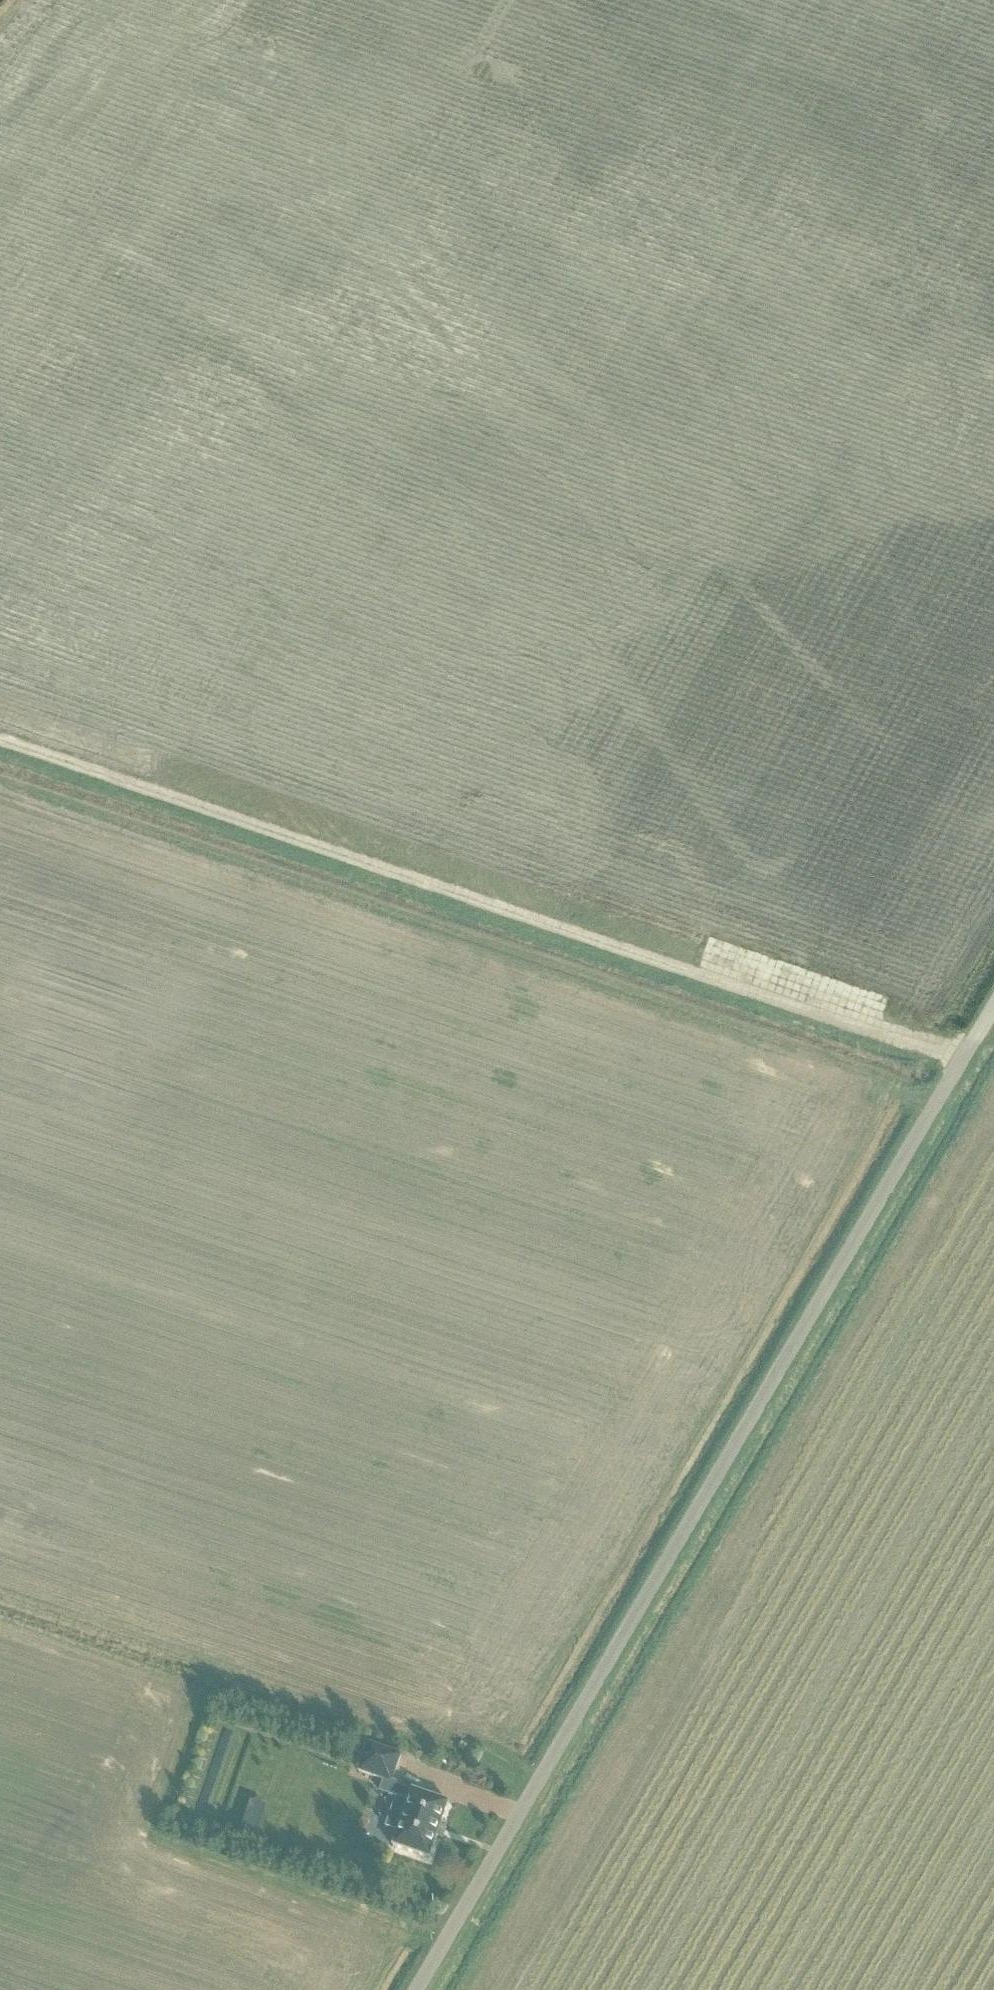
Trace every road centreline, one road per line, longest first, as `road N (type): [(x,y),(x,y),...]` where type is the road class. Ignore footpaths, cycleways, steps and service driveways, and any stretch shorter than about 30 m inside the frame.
road 1 (unclassified): [(419,1989),(993,1004)]
road 2 (track): [(0,739),(958,1066)]

